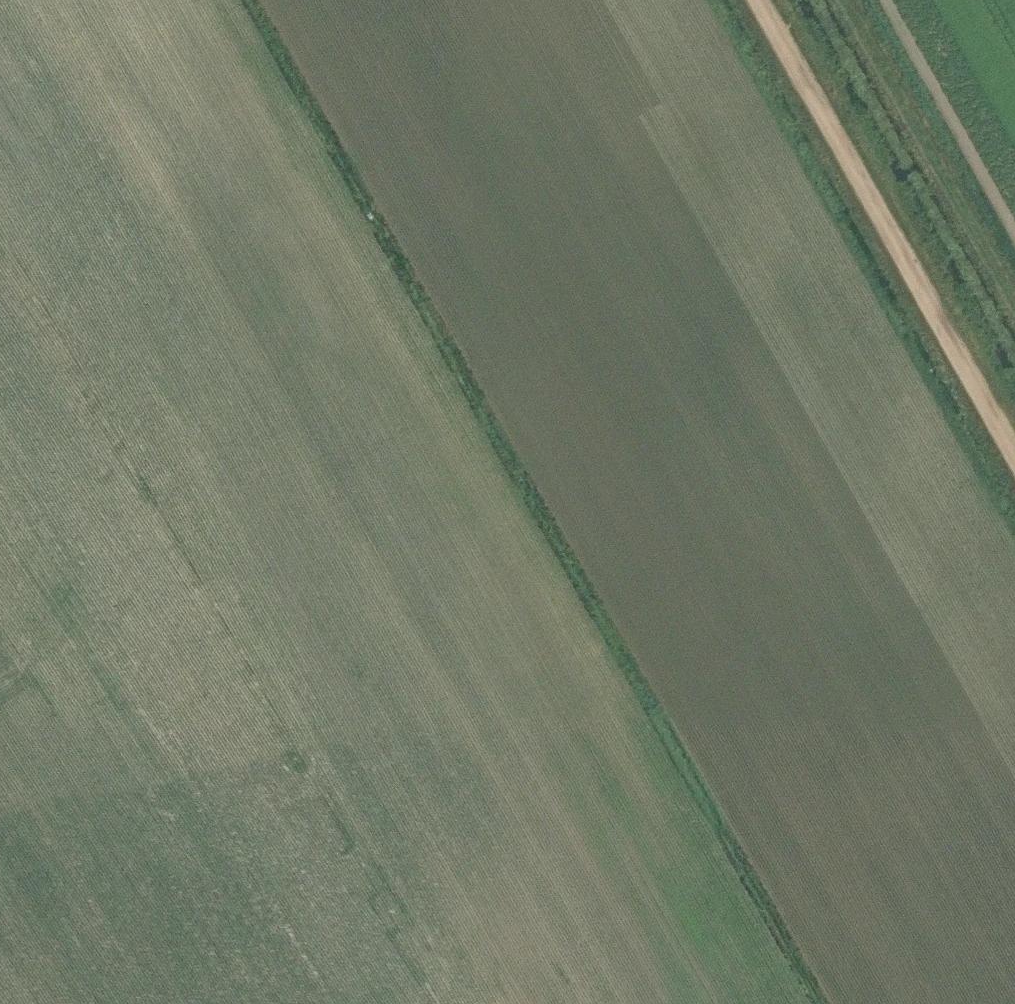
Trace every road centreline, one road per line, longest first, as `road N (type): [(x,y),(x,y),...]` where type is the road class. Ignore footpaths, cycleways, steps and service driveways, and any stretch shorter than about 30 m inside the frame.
road 1 (track): [(1014,424),(778,0)]

